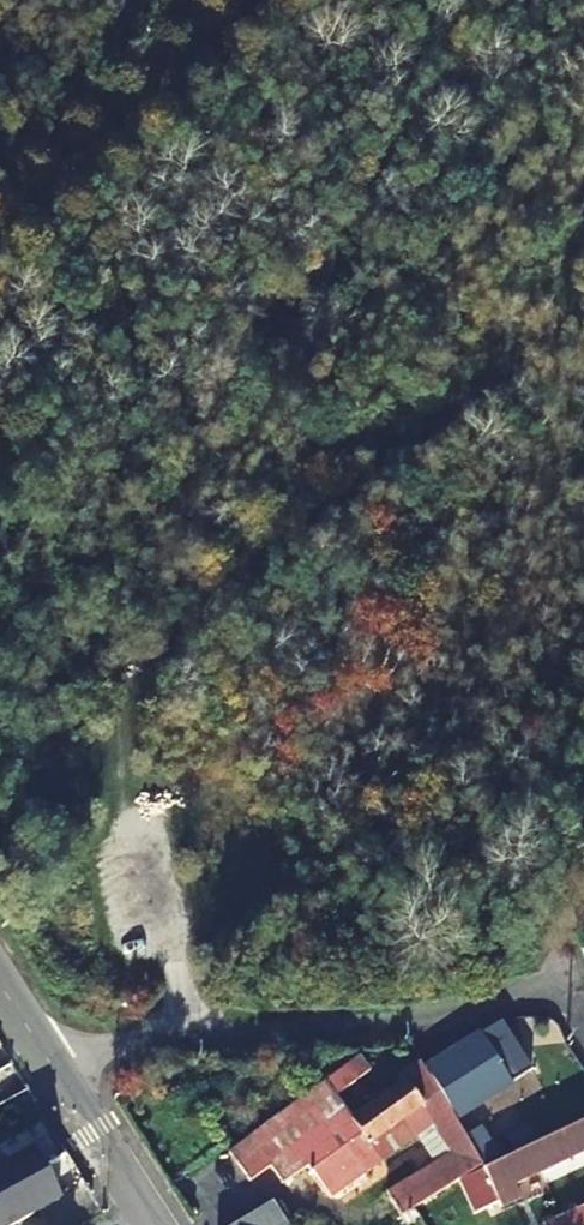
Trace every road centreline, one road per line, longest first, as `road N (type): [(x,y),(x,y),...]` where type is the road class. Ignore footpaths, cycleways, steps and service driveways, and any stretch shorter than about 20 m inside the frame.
road 1 (residential): [(583,1014),(569,1002),(529,998),(352,1026),(190,1037)]
road 2 (unclassified): [(190,1037),(129,810)]
road 3 (tertiary): [(42,1053),(154,1224)]
road 4 (residential): [(190,1037),(42,1053)]

